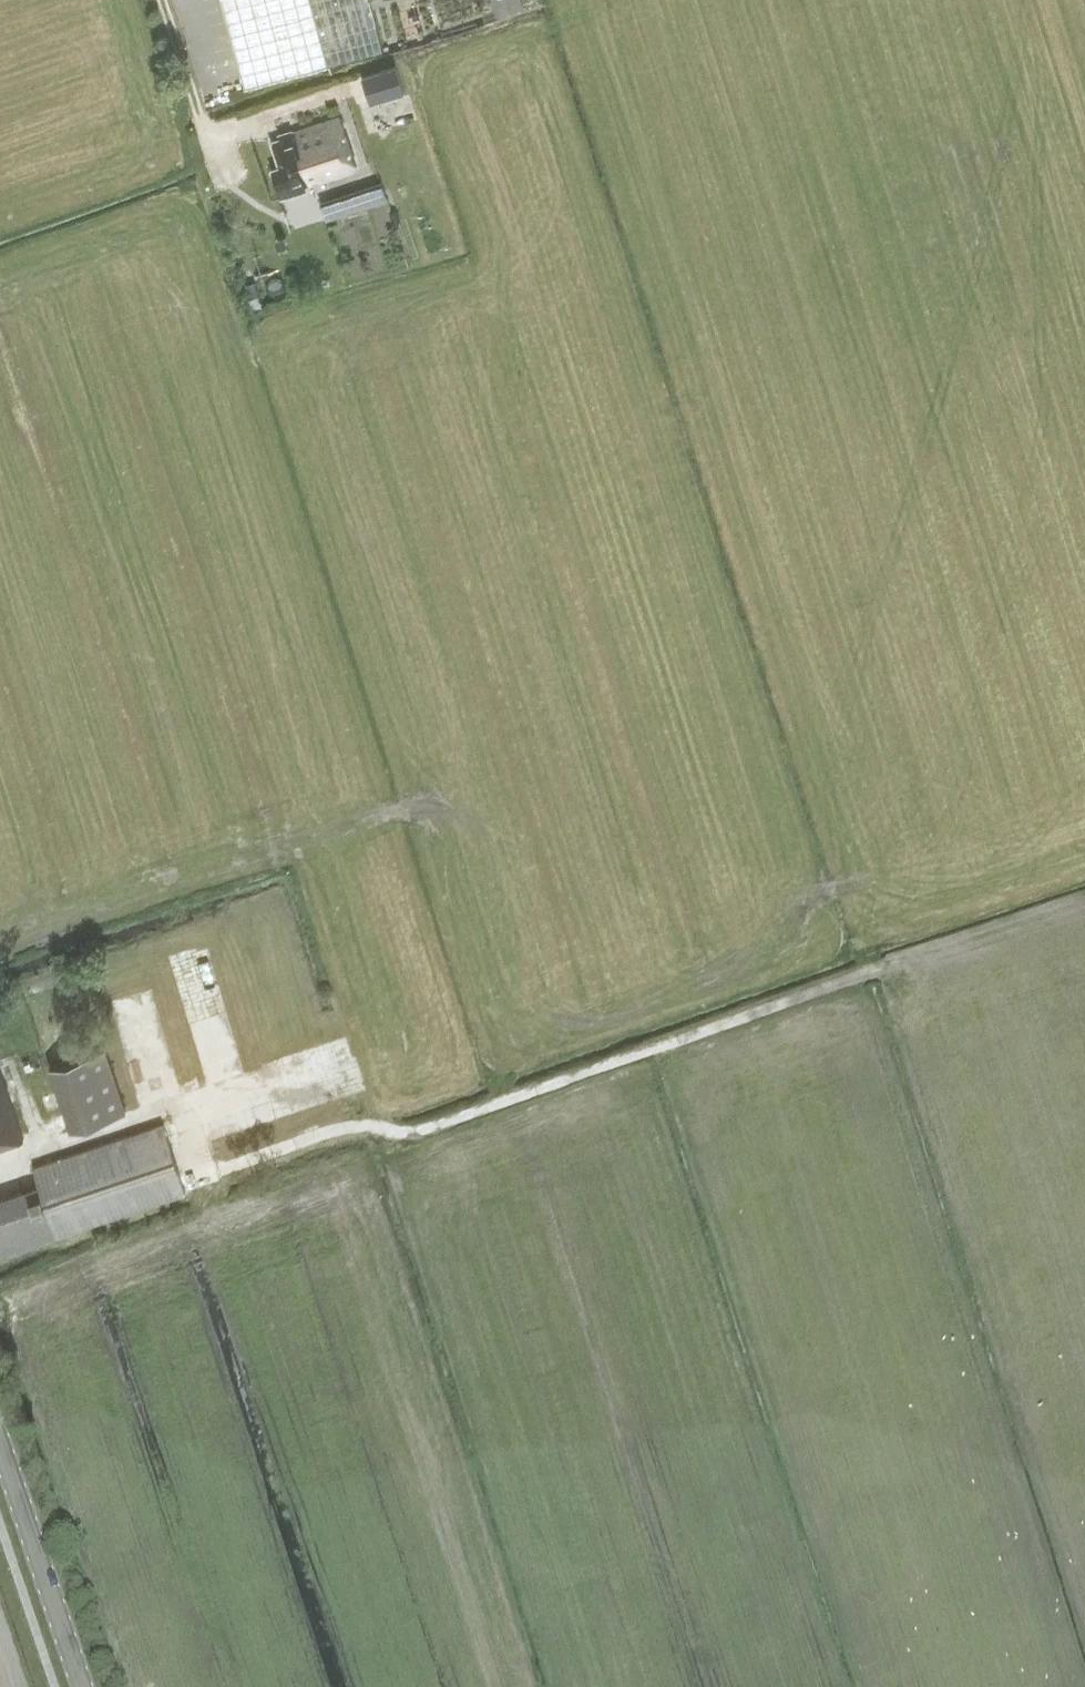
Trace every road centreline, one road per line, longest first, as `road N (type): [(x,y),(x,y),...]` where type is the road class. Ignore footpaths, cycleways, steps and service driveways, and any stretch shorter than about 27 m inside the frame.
road 1 (tertiary): [(82,1686),(0,1443)]
road 2 (track): [(171,0),(228,171)]

